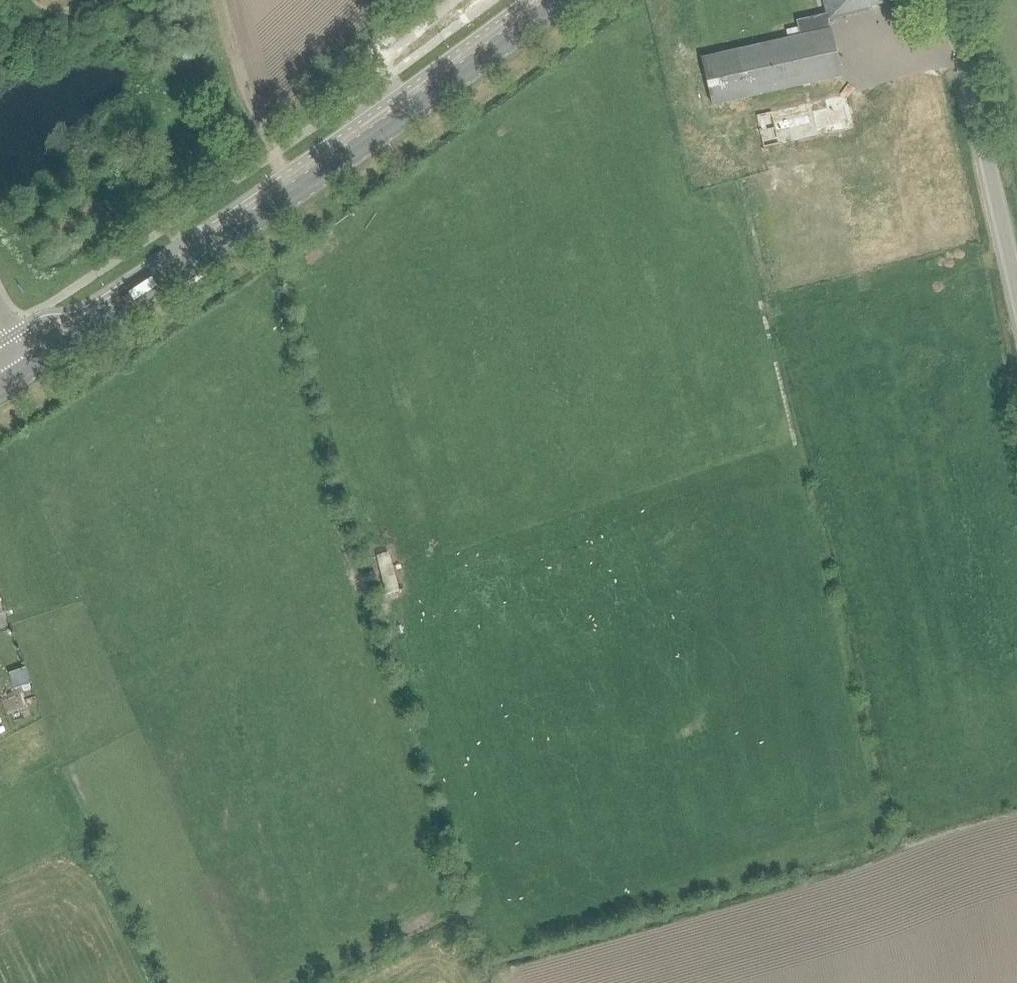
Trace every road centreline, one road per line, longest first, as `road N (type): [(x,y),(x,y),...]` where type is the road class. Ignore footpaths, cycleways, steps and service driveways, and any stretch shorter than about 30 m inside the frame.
road 1 (secondary): [(29,369),(317,177),(560,0)]
road 2 (unclassified): [(1016,315),(951,0)]

